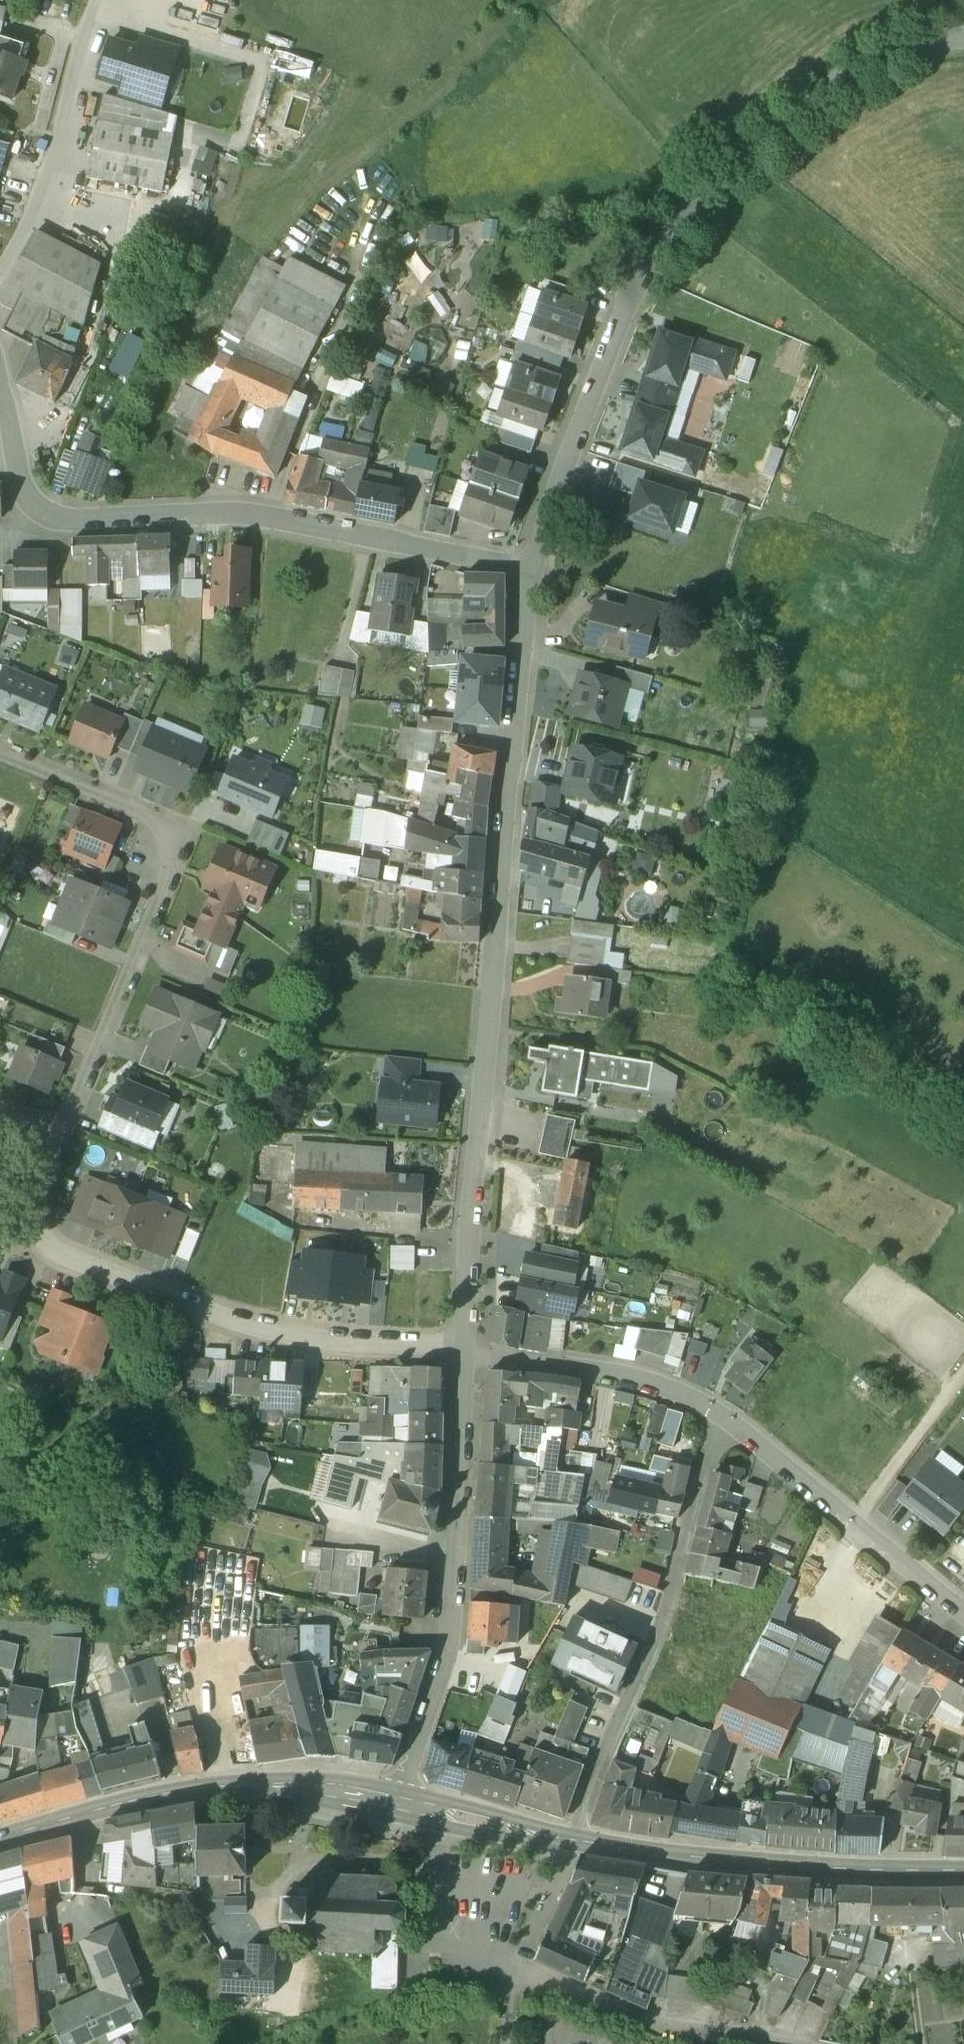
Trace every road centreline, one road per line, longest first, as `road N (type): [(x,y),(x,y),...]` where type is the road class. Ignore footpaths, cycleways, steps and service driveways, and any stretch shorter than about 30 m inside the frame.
road 1 (residential): [(529,565),(467,1355)]
road 2 (residential): [(529,565),(268,518),(106,525),(46,519),(21,477),(0,370)]
road 3 (residential): [(59,1143),(186,832),(0,753)]
road 4 (residential): [(467,1355),(277,1335),(23,1246)]
road 5 (residential): [(467,1355),(448,1651),(396,1802)]
road 6 (residential): [(575,1840),(665,1622),(721,1414)]
road 7 (secondary): [(396,1802),(239,1786),(161,1794),(0,1839)]
road 8 (residential): [(696,202),(636,283),(529,565)]
road 9 (secondary): [(963,1872),(765,1864),(575,1840)]
road 10 (unclassified): [(963,41),(896,52),(833,82),(696,202)]
road 11 (track): [(0,272),(24,237),(54,159),(97,0)]
road 12 (secondary): [(575,1840),(396,1802)]

